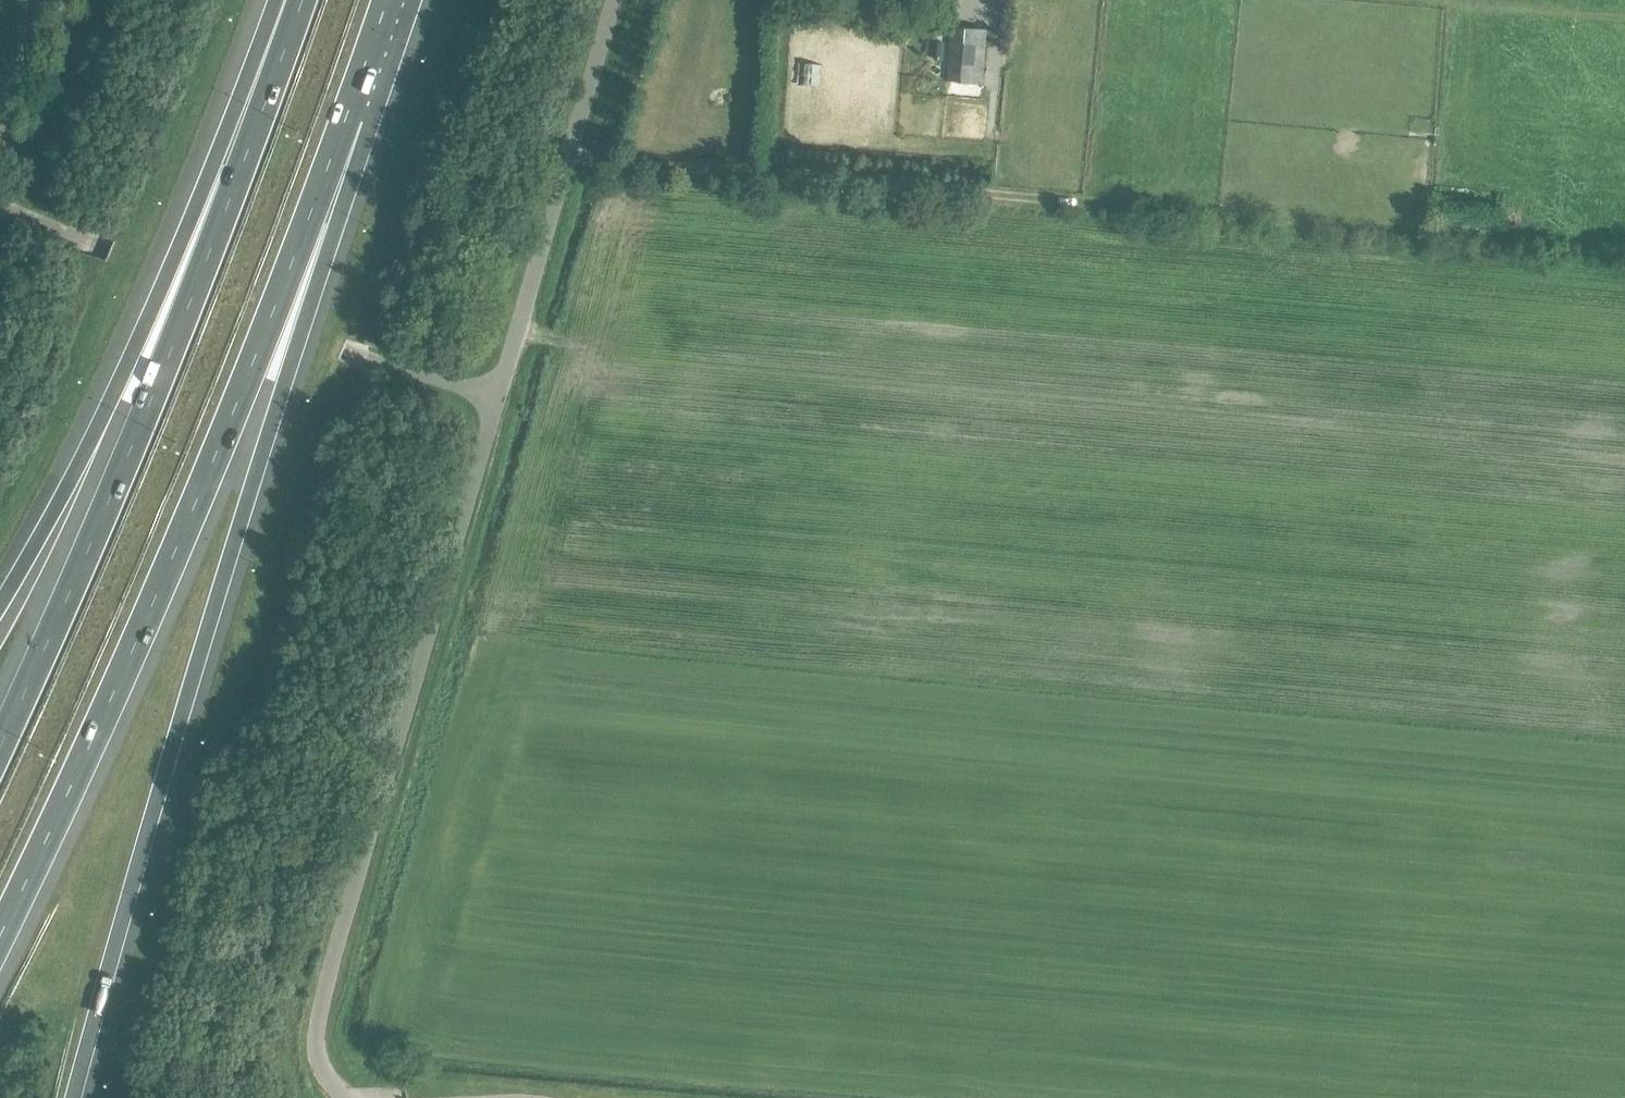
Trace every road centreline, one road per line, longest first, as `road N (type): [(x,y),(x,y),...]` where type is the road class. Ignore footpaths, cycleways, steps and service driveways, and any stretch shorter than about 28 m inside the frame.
road 1 (unclassified): [(344,1097),(318,1066),(313,1031),(619,0)]
road 2 (motorway): [(75,1097),(353,108)]
road 3 (motorway): [(0,945),(146,634),(353,108)]
road 4 (motorway): [(303,0),(132,455),(0,756)]
road 5 (motorway): [(292,0),(134,355),(0,605)]
road 6 (track): [(1097,197),(574,156)]

